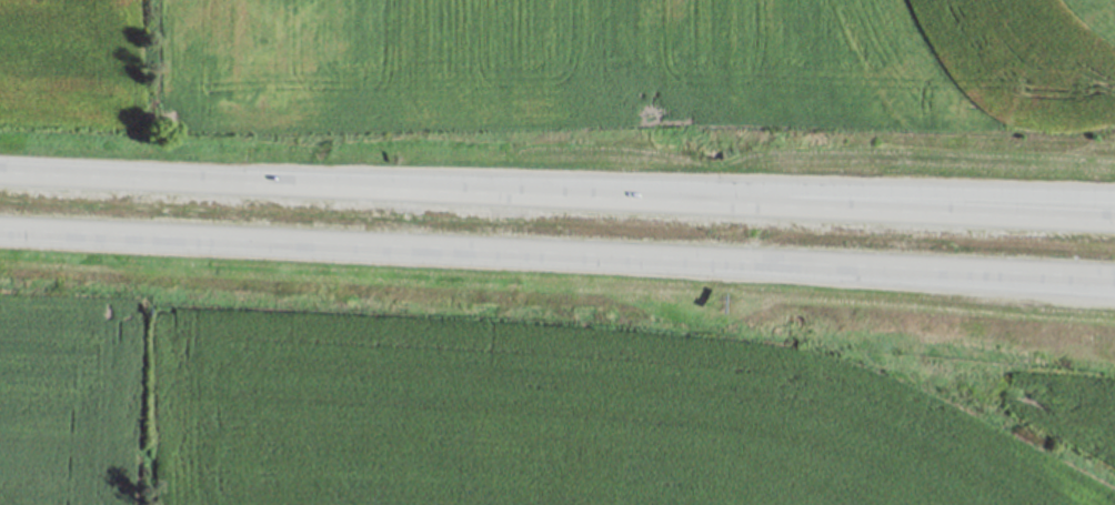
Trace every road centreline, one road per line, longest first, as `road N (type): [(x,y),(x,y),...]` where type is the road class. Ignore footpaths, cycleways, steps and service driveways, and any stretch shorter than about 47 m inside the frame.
road 1 (motorway): [(1114,222),(0,174)]
road 2 (motorway): [(0,231),(1114,278)]
road 3 (motorway): [(1114,197),(325,188)]
road 4 (motorway): [(782,264),(1114,291)]

